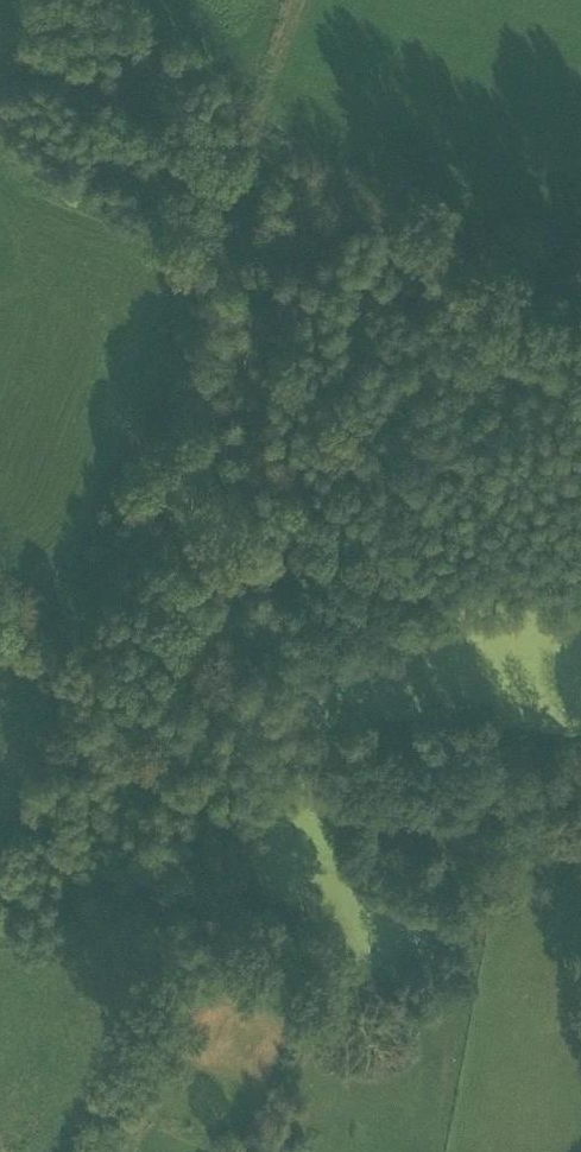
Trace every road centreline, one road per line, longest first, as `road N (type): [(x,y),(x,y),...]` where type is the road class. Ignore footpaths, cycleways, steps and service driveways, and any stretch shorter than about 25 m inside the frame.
road 1 (track): [(0,877),(74,675)]

